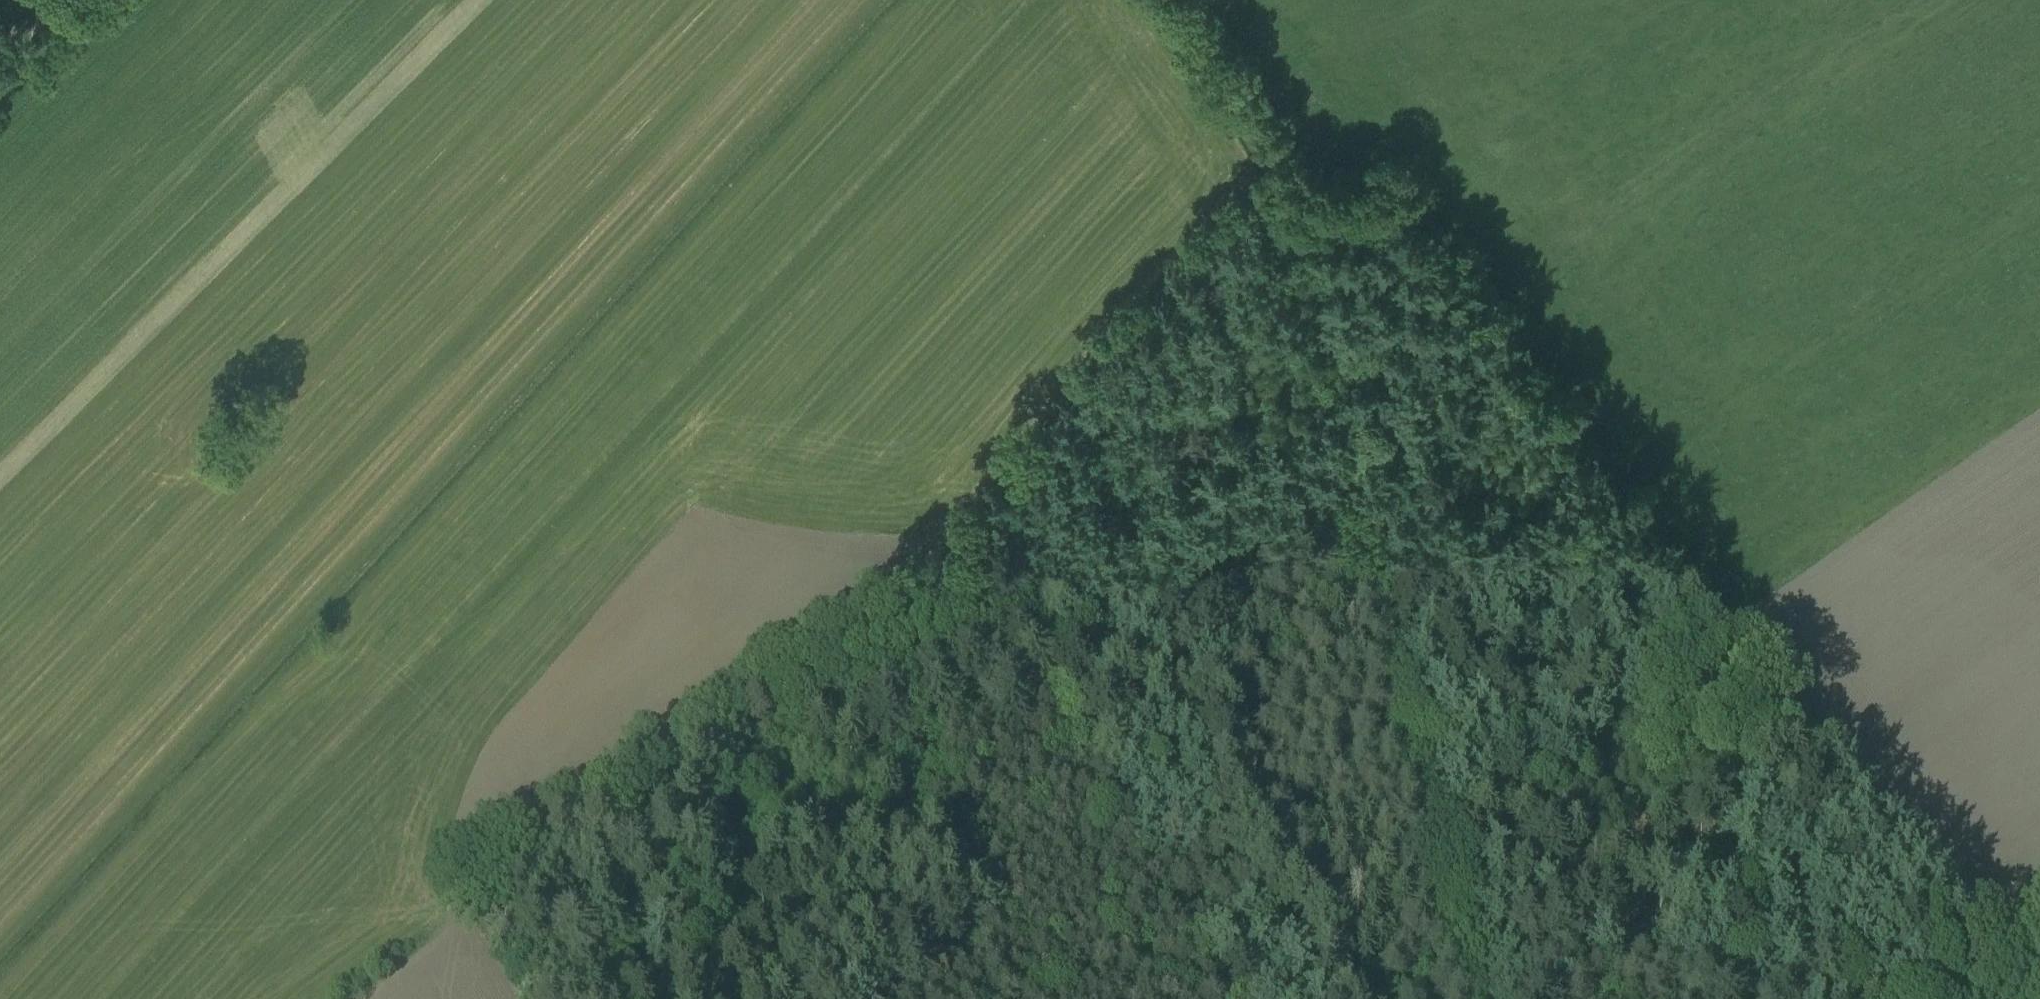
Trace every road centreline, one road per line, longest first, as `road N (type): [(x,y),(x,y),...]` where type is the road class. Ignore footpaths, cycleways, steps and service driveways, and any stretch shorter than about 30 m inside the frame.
road 1 (track): [(1167,0),(1324,244),(1355,468),(1390,566),(1452,838),(1500,998)]
road 2 (track): [(824,998),(879,936),(924,828),(998,731),(1115,653),(1355,468)]

